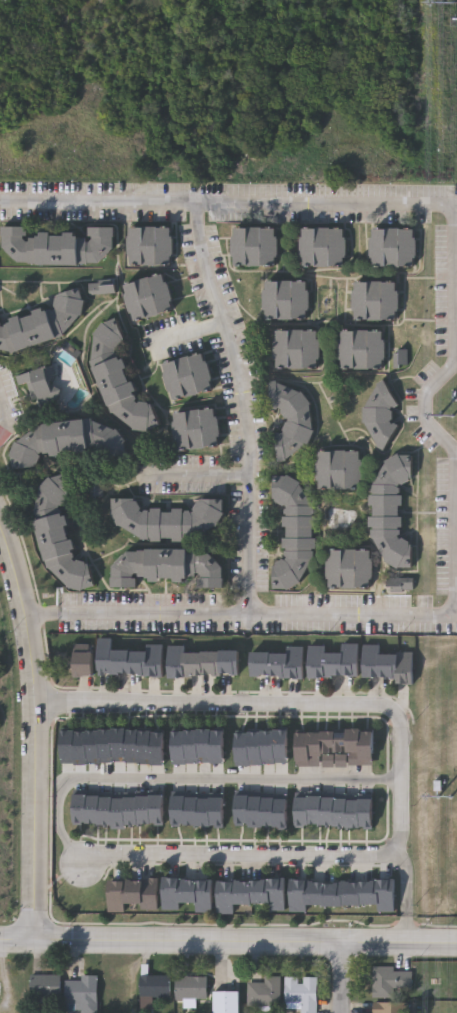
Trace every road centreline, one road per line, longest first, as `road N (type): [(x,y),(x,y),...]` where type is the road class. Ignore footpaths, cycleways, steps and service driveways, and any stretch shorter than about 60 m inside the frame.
road 1 (residential): [(407,905),(394,713),(36,700)]
road 2 (tertiary): [(35,939),(40,732),(20,584),(0,524)]
road 3 (residential): [(399,858),(84,858)]
road 4 (tertiary): [(456,943),(213,941)]
road 5 (tertiary): [(213,941),(0,939)]

